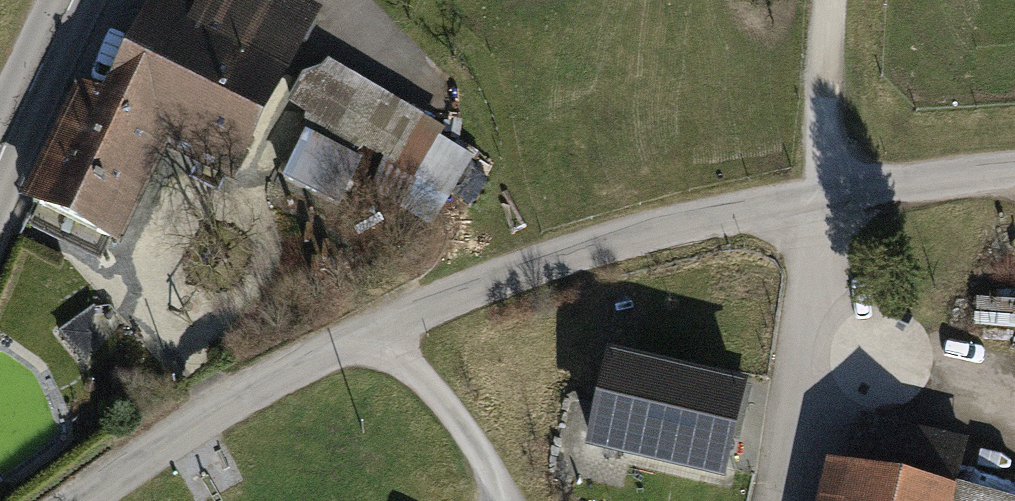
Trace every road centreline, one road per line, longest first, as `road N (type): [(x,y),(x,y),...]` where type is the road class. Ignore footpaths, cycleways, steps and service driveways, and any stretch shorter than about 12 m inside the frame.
road 1 (unclassified): [(99,500),(304,373),(447,311),(625,253),(822,206)]
road 2 (residential): [(822,206),(772,500)]
road 3 (track): [(822,206),(834,0)]
road 4 (unclassified): [(822,206),(1014,183)]
road 5 (tertiary): [(0,166),(80,0)]

